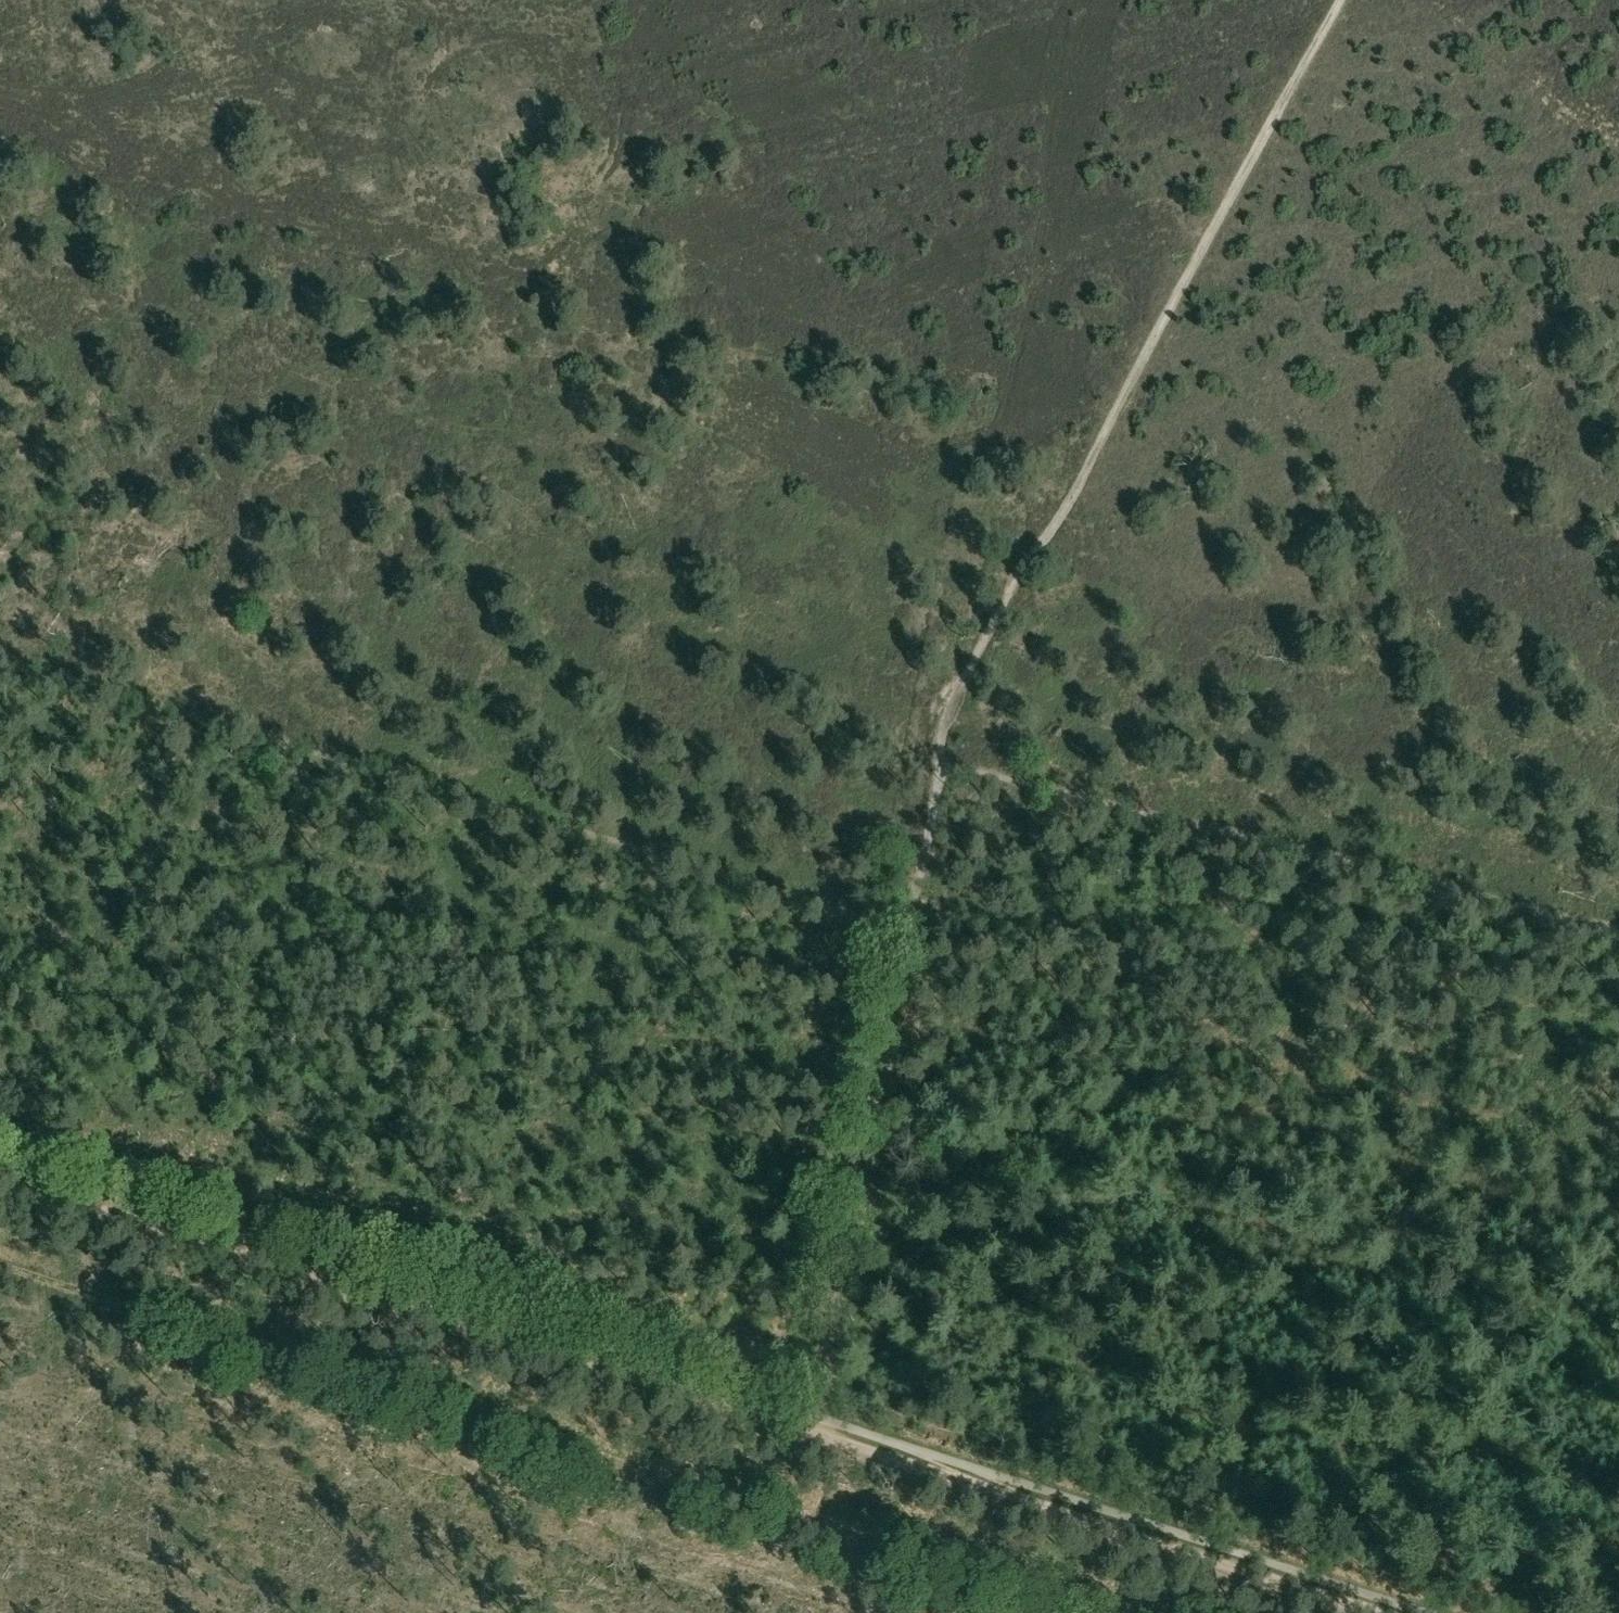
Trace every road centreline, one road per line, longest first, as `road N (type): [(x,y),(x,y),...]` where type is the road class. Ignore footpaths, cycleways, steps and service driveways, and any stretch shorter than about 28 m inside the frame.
road 1 (track): [(1382,1612),(0,1179)]

